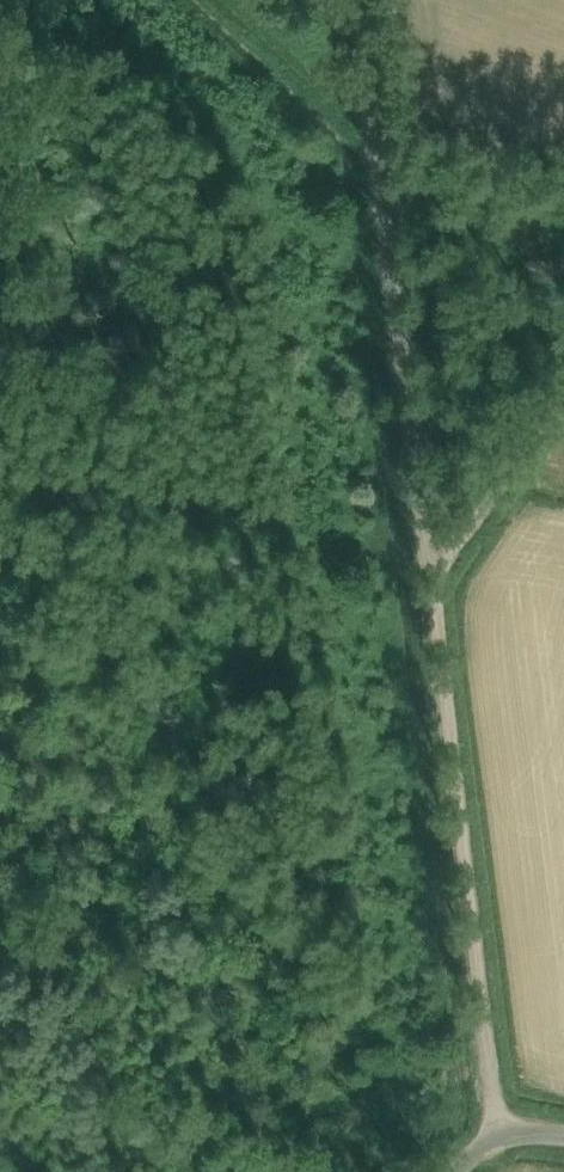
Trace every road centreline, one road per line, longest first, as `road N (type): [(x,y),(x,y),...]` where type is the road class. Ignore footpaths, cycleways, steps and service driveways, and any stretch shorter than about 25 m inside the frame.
road 1 (track): [(496,1148),(440,572)]
road 2 (track): [(440,572),(361,0)]
road 3 (track): [(440,572),(563,391)]

